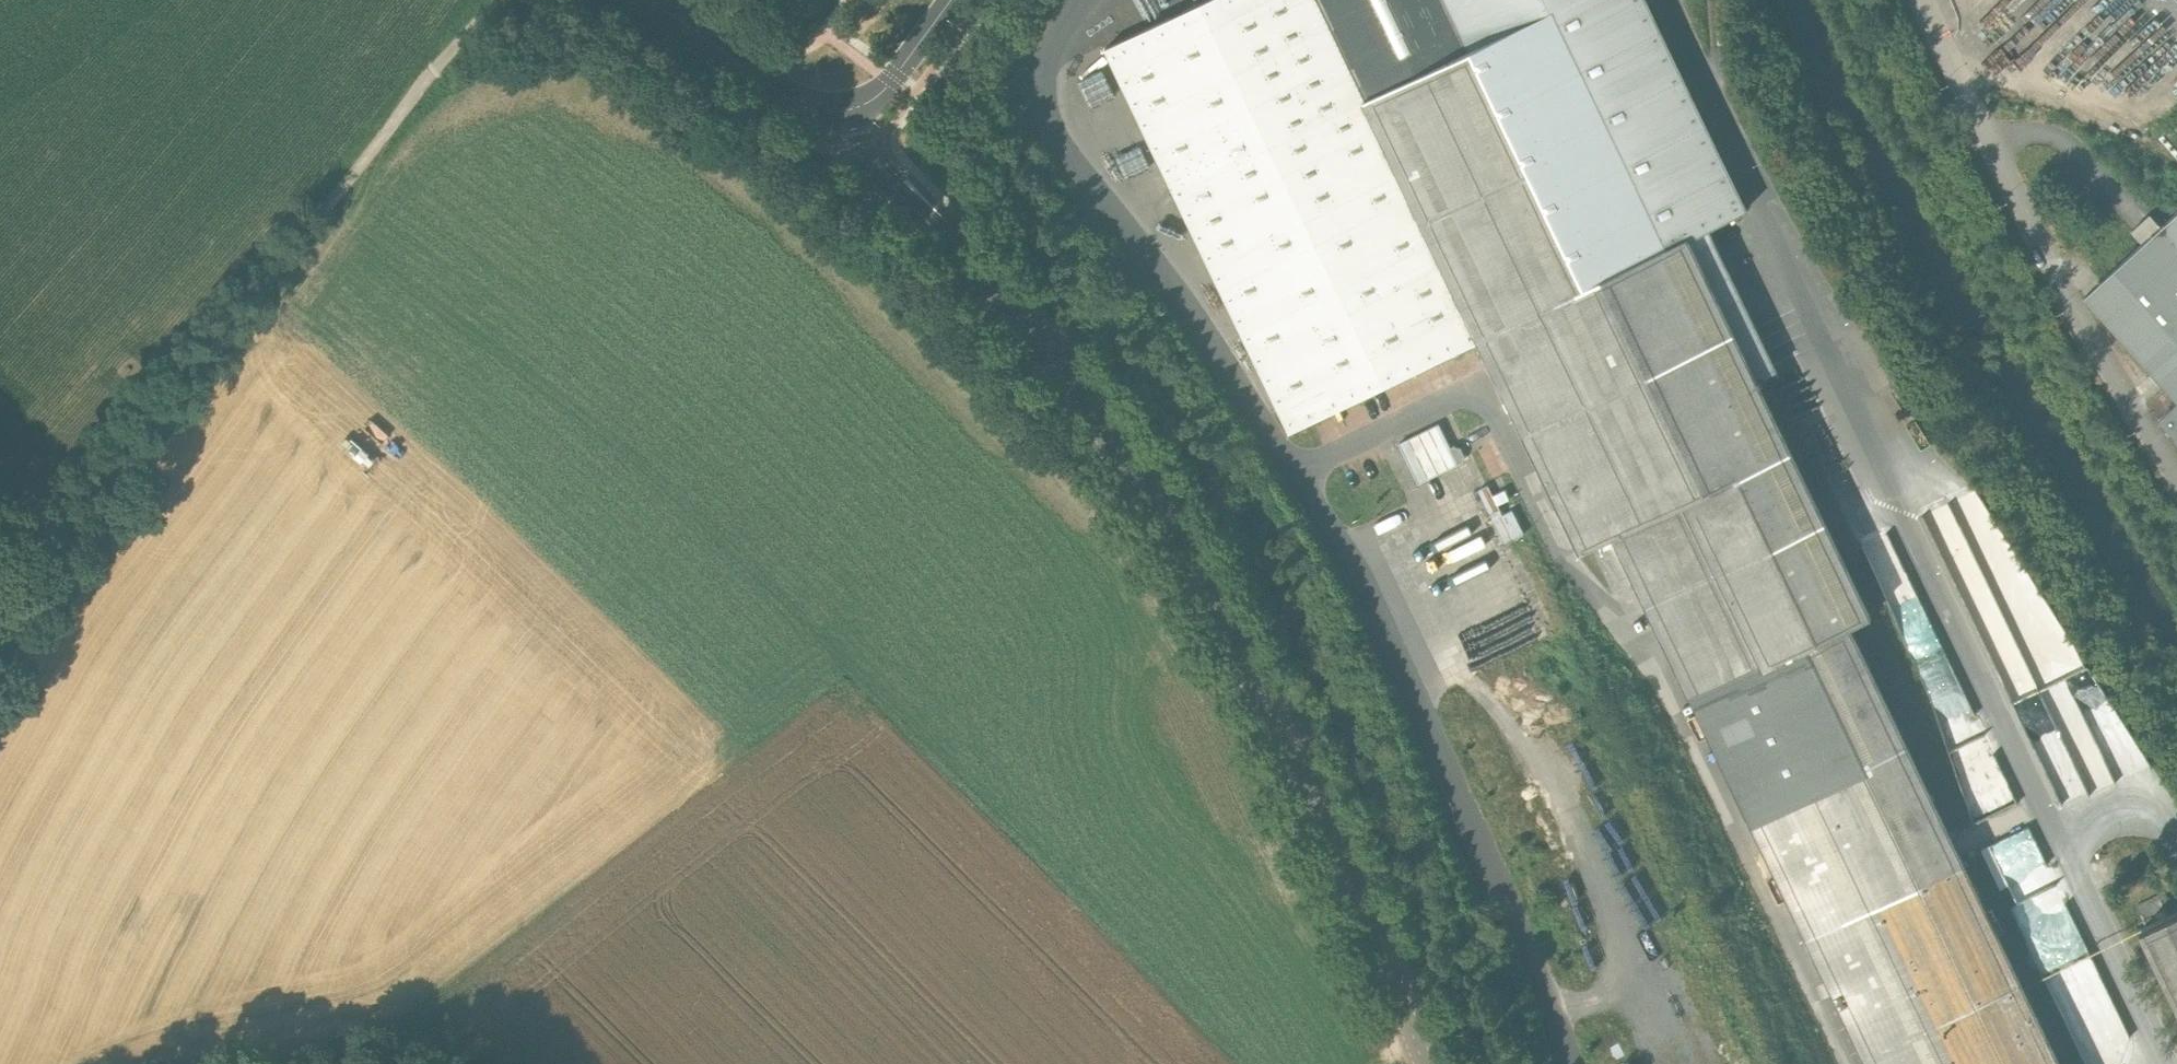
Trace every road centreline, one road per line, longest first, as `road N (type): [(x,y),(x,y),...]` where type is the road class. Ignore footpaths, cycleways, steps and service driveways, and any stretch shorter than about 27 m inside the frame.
road 1 (unclassified): [(1422,1063),(1368,925),(1250,672),(1095,428),(874,170),(852,112)]
road 2 (tertiary): [(654,0),(796,104),(852,112)]
road 3 (tertiary): [(852,112),(880,98),(952,0)]

